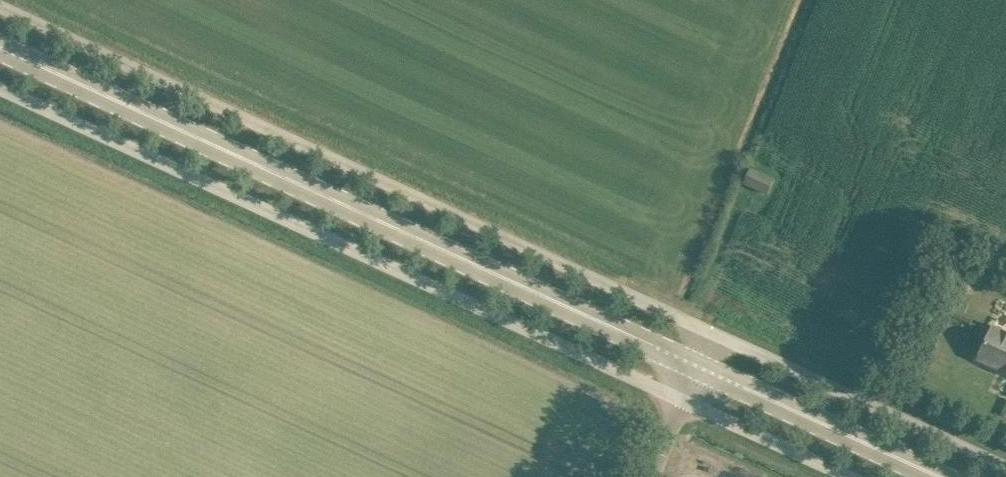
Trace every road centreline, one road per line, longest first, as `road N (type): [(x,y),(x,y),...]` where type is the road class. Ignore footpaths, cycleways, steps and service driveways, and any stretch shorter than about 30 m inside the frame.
road 1 (unclassified): [(714,332),(0,6)]
road 2 (primary): [(698,369),(0,48)]
road 3 (unclassified): [(683,407),(0,91)]
road 4 (unclassified): [(1005,463),(714,332)]
road 5 (primary): [(936,476),(698,369)]
road 6 (unclassified): [(683,407),(838,476)]

